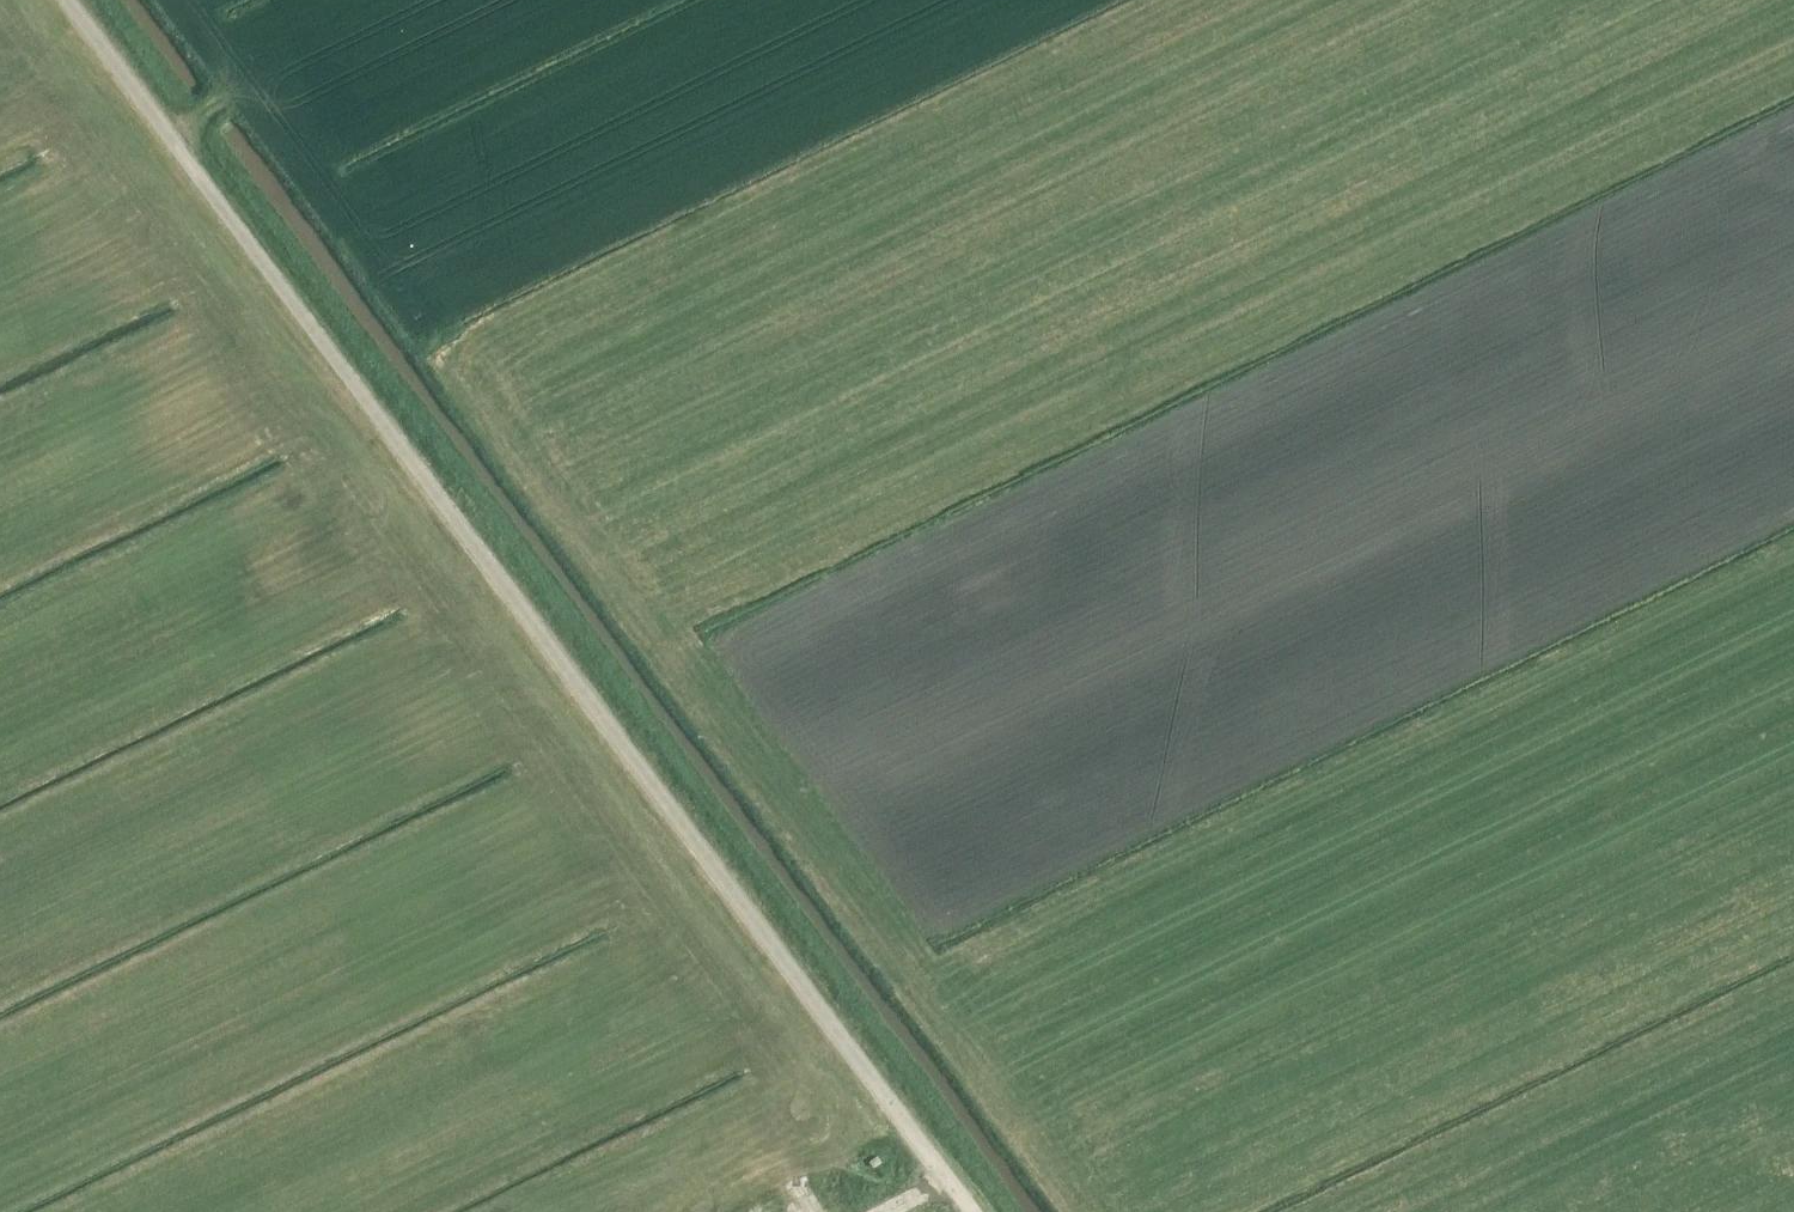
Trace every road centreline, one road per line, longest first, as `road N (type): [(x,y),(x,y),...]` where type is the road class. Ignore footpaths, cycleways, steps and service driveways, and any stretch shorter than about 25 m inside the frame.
road 1 (unclassified): [(971,1211),(67,0)]

